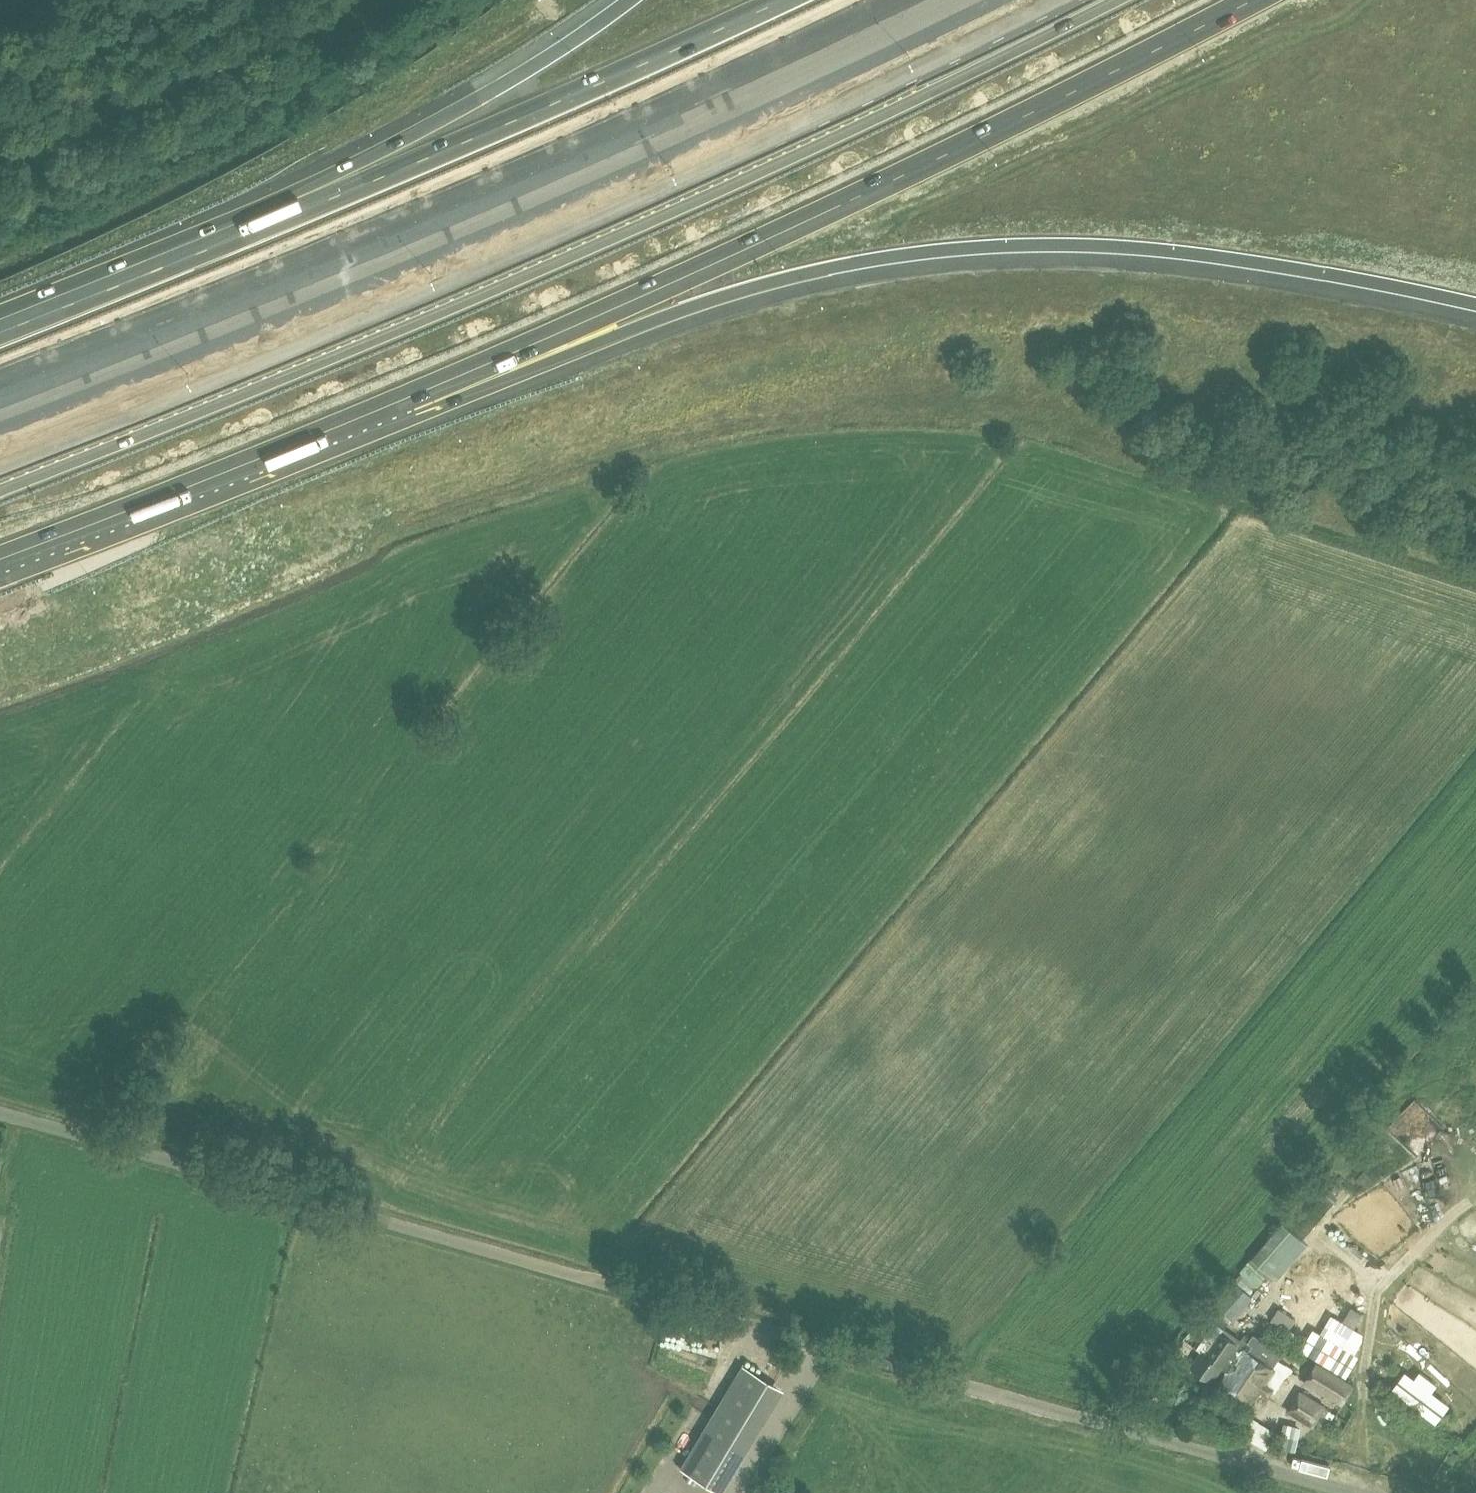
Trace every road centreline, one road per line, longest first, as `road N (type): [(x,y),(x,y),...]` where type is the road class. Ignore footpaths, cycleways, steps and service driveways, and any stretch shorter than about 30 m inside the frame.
road 1 (unclassified): [(0,1113),(1349,1492)]
road 2 (motorway): [(0,488),(539,265),(1097,0)]
road 3 (motorway): [(323,433),(759,283),(950,250),(1145,248),(1475,306)]
road 4 (motorway): [(955,0),(614,158),(0,407)]
road 5 (motorway): [(323,433),(886,177),(1238,0)]
road 6 (motorway): [(799,0),(360,192),(67,304)]
road 7 (motorway): [(631,0),(435,124),(67,304)]
road 8 (motorway): [(0,560),(323,433)]

